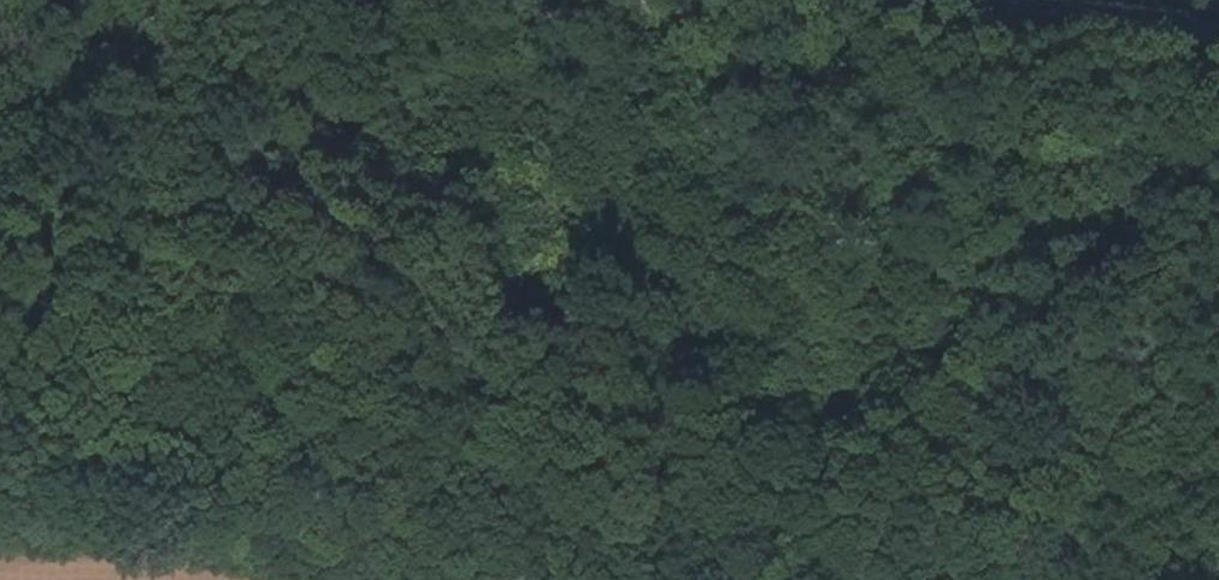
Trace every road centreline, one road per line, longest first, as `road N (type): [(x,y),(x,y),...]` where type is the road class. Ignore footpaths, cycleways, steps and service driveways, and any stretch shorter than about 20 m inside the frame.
road 1 (tertiary): [(1033,0),(1218,22)]

